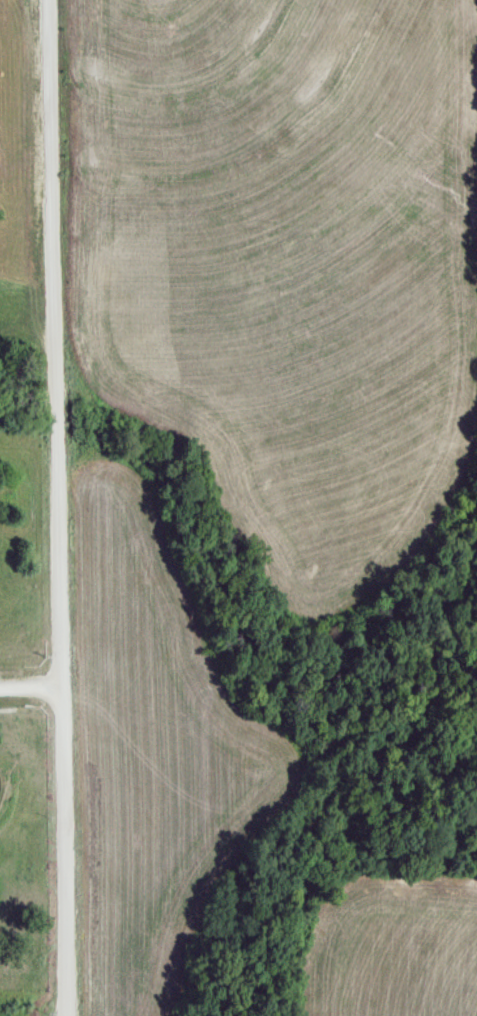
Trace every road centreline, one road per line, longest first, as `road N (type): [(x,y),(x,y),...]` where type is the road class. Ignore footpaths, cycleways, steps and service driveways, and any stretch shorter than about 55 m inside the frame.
road 1 (residential): [(68,1015),(52,0)]

